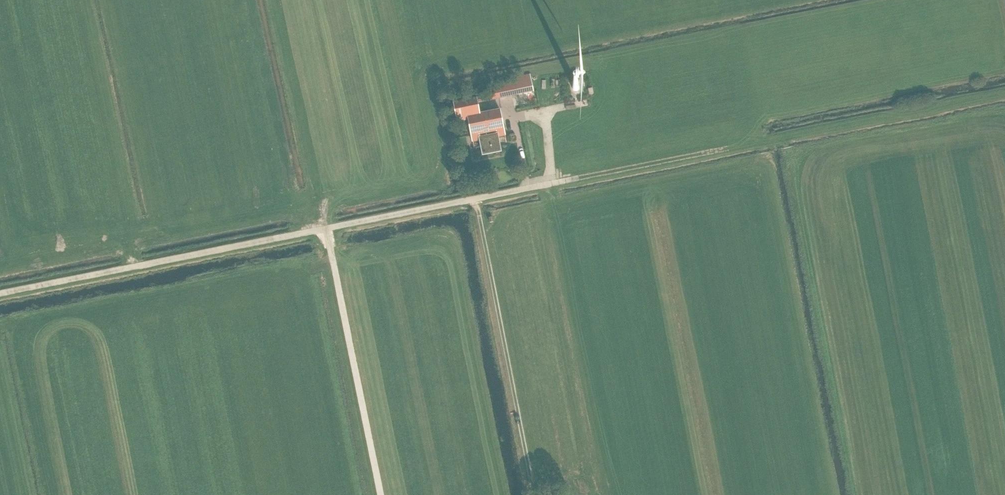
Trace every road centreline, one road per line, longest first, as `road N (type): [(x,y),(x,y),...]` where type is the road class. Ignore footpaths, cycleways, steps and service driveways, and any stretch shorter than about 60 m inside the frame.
road 1 (unclassified): [(0,293),(570,180)]
road 2 (track): [(477,198),(534,494)]

